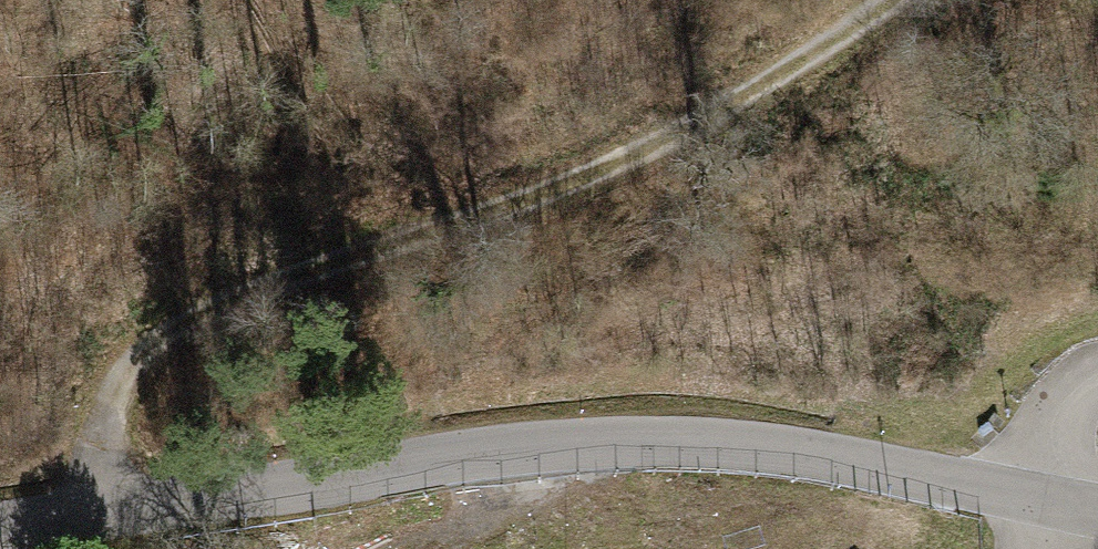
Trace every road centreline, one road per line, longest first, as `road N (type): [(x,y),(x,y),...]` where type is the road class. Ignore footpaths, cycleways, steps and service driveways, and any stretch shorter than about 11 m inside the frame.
road 1 (residential): [(0,526),(507,448),(652,437),(731,441),(1009,493)]
road 2 (track): [(103,514),(102,429),(154,345),(235,299),(582,187),(906,0)]
road 3 (residential): [(1009,493),(1063,404),(1097,388)]

